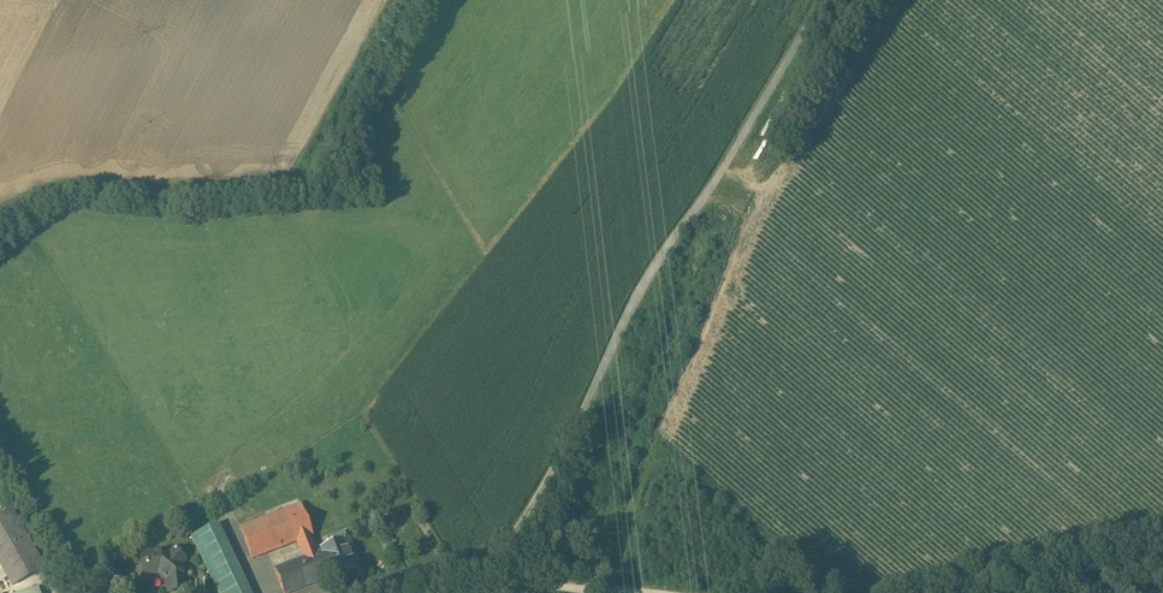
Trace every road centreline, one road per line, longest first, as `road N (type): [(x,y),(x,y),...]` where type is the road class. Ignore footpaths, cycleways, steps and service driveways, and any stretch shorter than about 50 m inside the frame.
road 1 (unclassified): [(822,0),(619,316),(510,540),(464,574),(362,592)]

